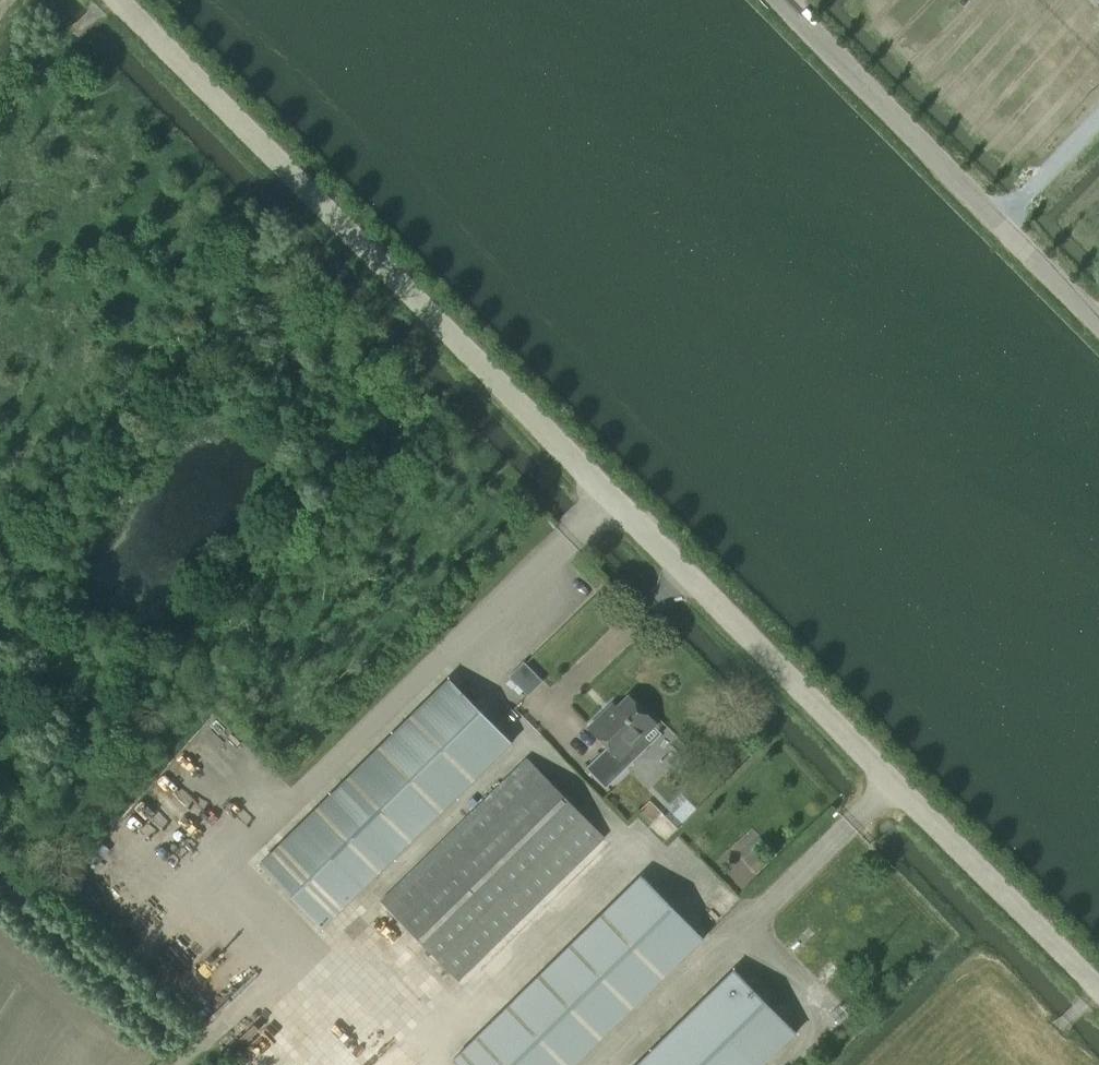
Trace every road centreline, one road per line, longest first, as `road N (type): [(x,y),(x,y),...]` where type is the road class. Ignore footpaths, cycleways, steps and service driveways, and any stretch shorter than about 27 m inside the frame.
road 1 (unclassified): [(1098,992),(113,0)]
road 2 (track): [(178,1064),(300,948),(227,870),(607,498)]
road 3 (unclassified): [(1098,322),(779,0)]

